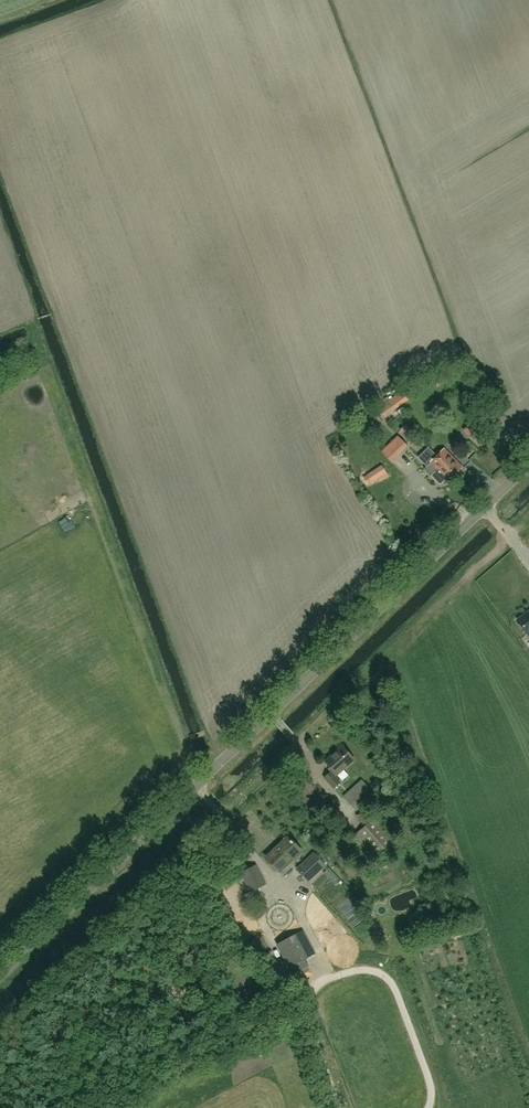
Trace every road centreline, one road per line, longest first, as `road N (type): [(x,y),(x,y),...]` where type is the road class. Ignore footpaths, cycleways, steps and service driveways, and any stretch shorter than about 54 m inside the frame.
road 1 (unclassified): [(0,974),(528,464)]
road 2 (track): [(528,518),(0,1026)]

